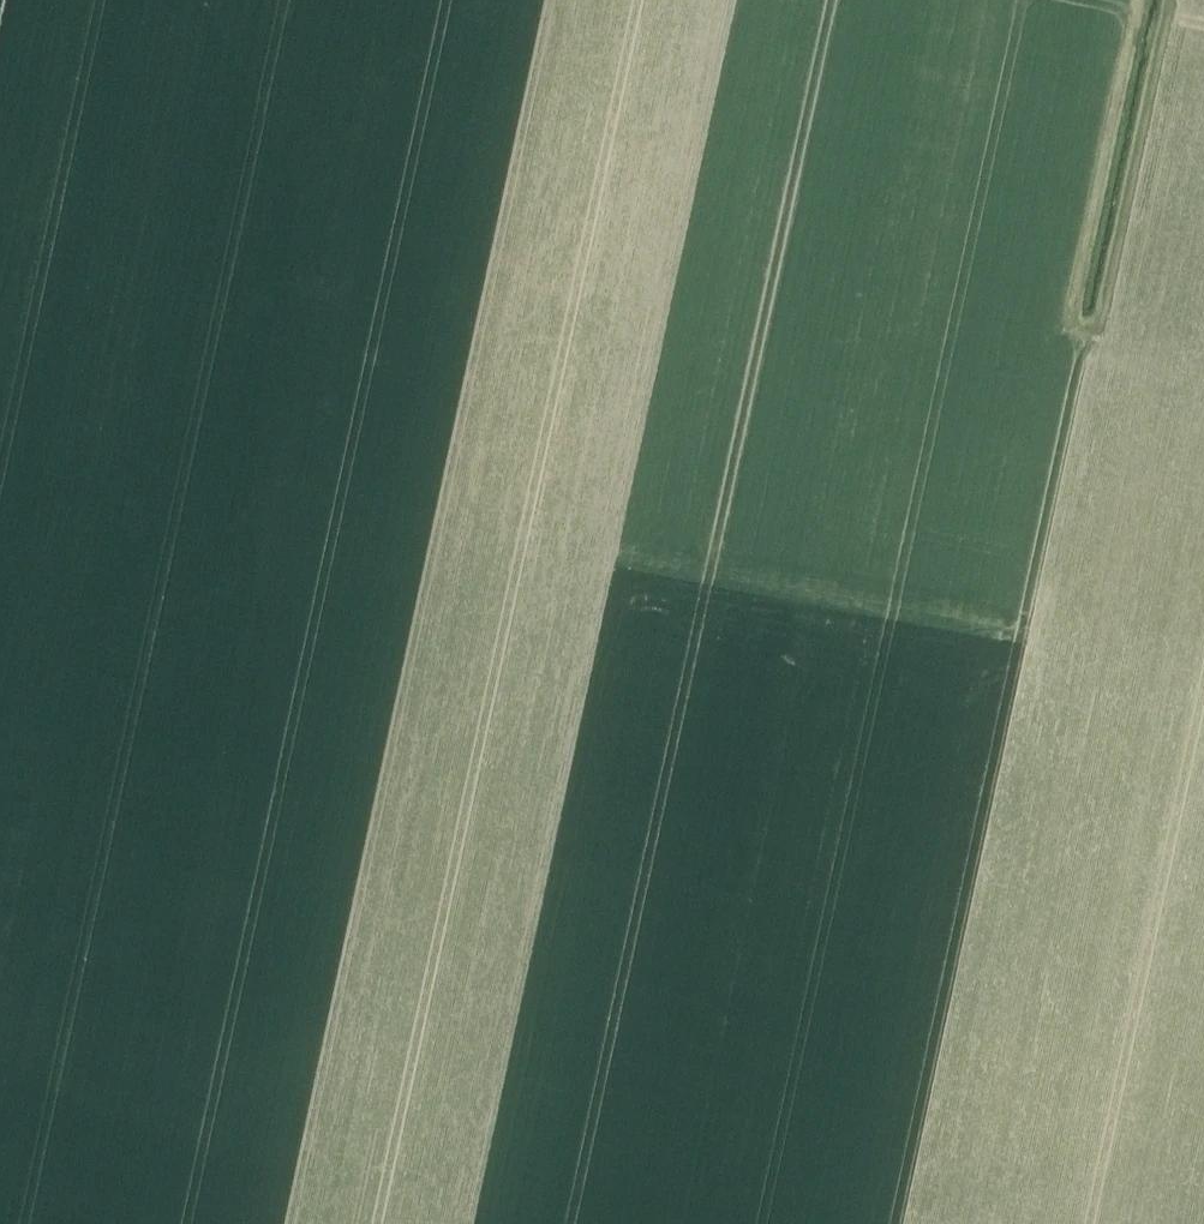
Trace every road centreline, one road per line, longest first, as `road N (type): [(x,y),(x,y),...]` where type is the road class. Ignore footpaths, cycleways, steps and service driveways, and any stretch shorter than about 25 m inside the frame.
road 1 (track): [(1071,347),(1111,315),(1179,0)]

